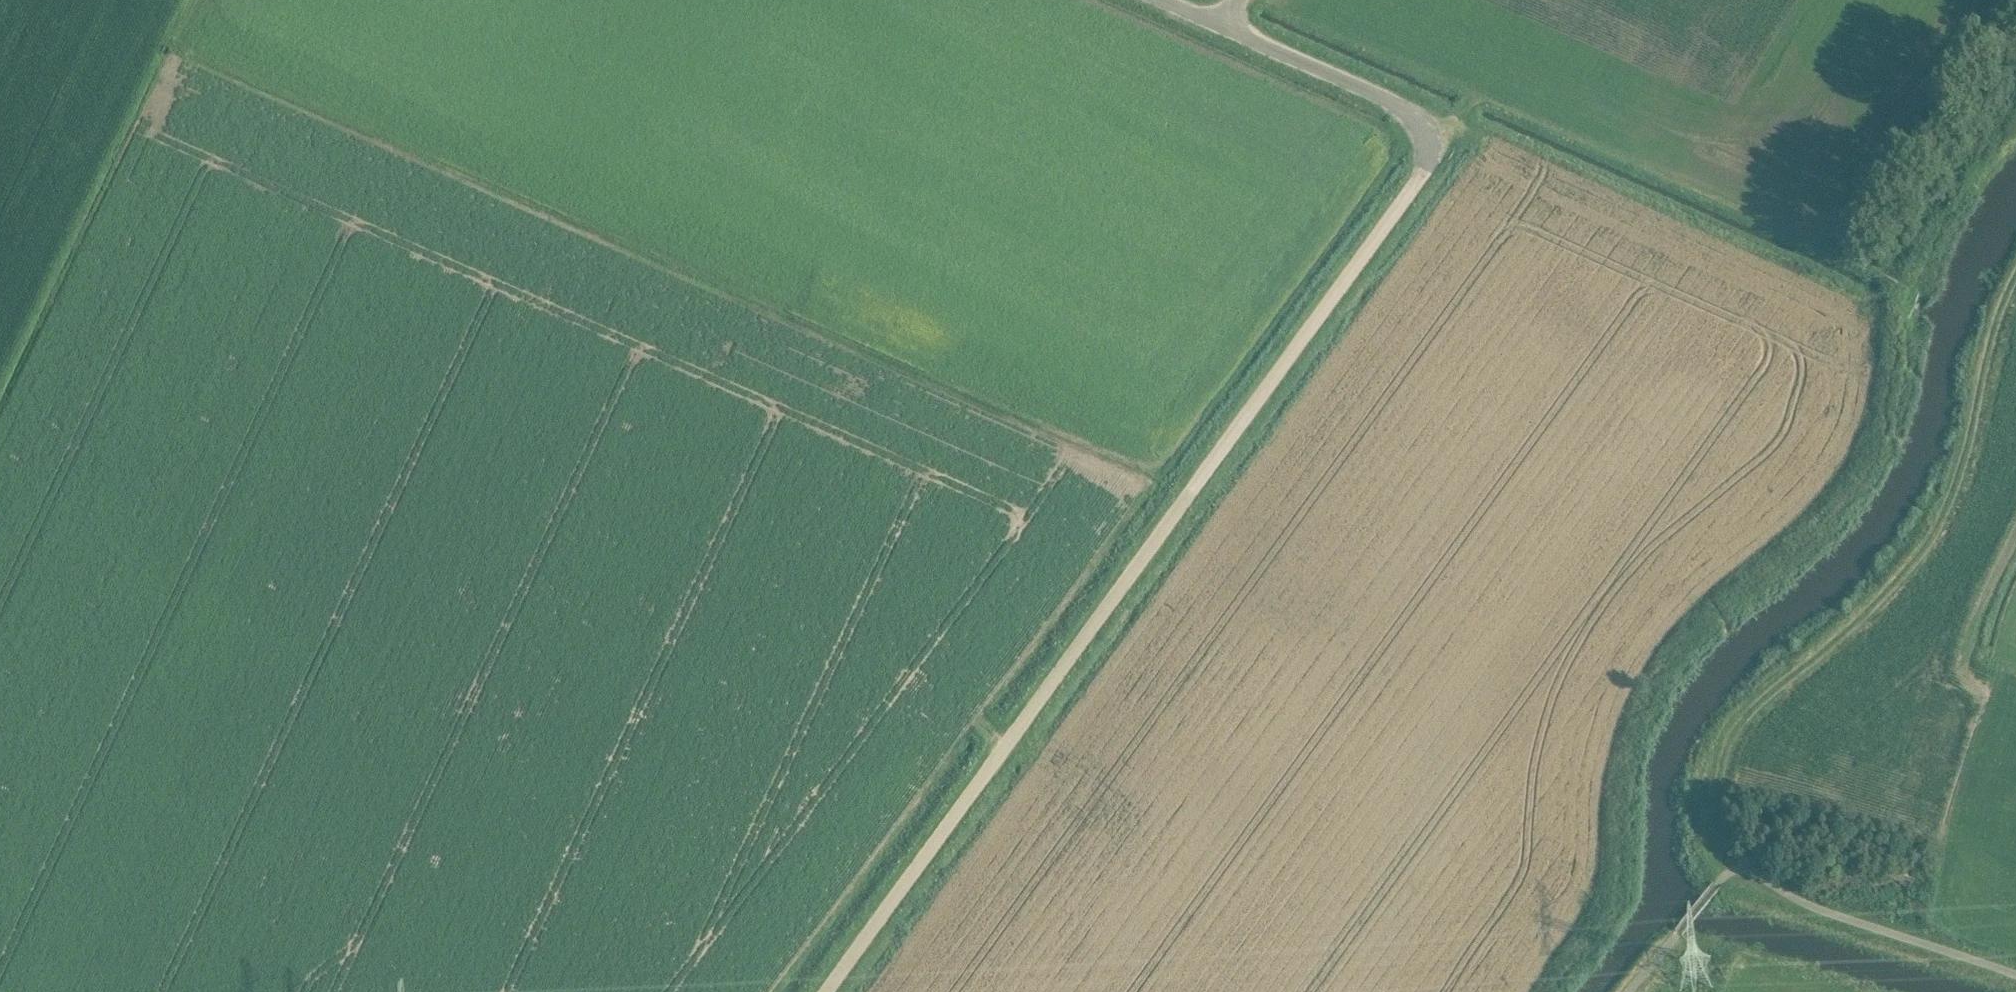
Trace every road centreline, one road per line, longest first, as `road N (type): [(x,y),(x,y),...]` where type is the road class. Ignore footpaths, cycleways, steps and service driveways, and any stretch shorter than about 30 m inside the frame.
road 1 (unclassified): [(821,991),(1421,171),(1431,138),(1413,115),(1219,31)]

